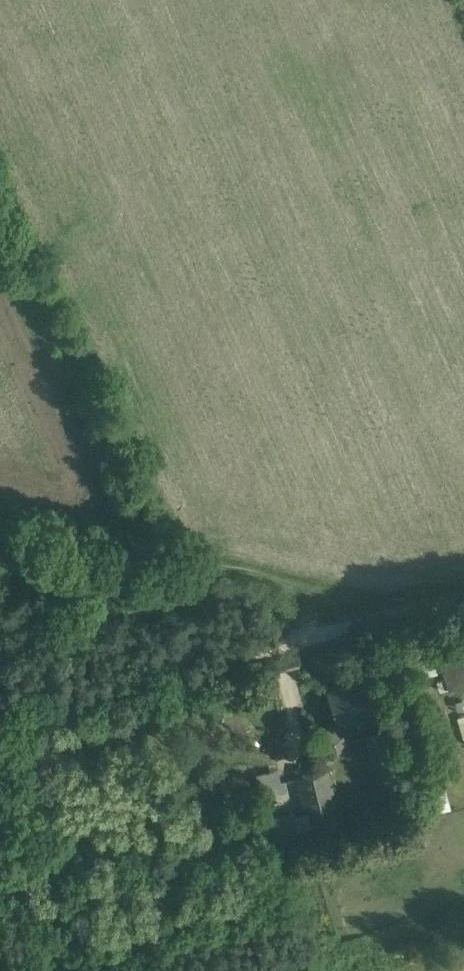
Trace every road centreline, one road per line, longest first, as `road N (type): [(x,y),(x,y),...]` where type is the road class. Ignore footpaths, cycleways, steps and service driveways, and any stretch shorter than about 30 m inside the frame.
road 1 (track): [(0,702),(365,625)]

